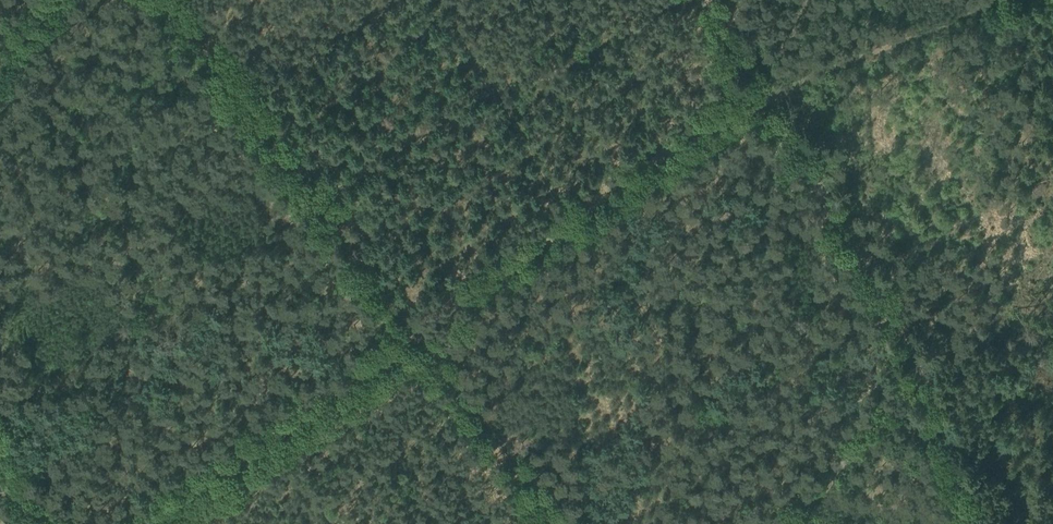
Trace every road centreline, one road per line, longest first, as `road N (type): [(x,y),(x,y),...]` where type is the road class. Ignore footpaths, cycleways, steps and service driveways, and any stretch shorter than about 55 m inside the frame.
road 1 (track): [(706,0),(911,337),(976,523)]

